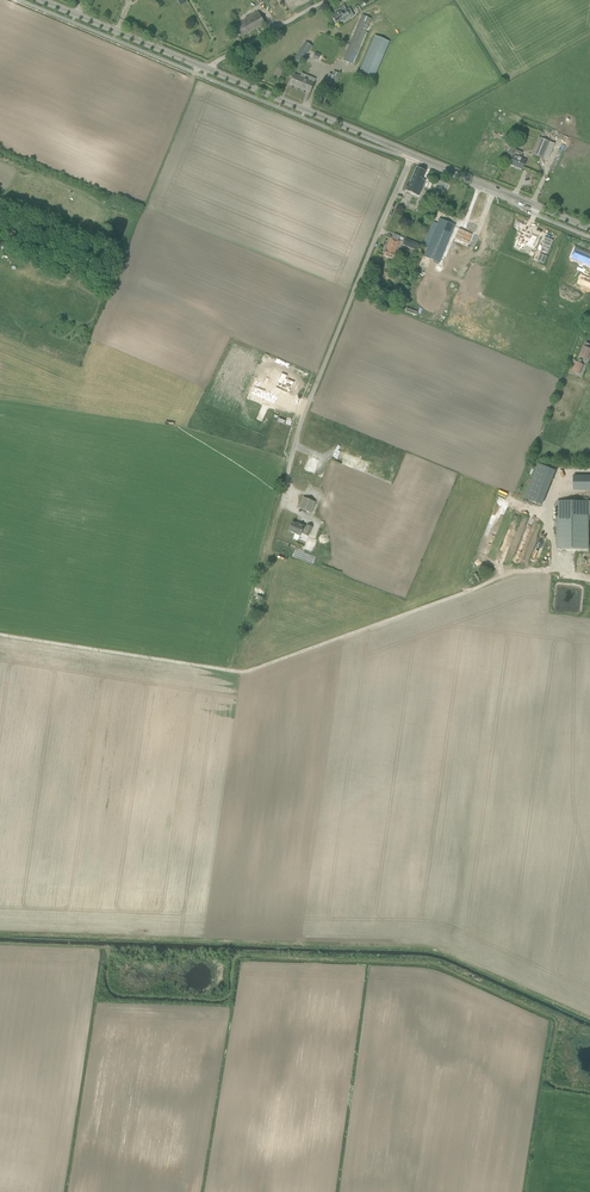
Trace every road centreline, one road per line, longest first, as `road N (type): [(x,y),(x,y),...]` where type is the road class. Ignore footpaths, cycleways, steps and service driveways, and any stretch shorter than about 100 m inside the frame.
road 1 (unclassified): [(278,517),(303,416),(414,154)]
road 2 (tertiary): [(414,154),(207,70)]
road 3 (tertiary): [(589,228),(414,154)]
road 4 (tertiary): [(207,70),(41,0)]
road 5 (unclassified): [(207,70),(331,0)]

